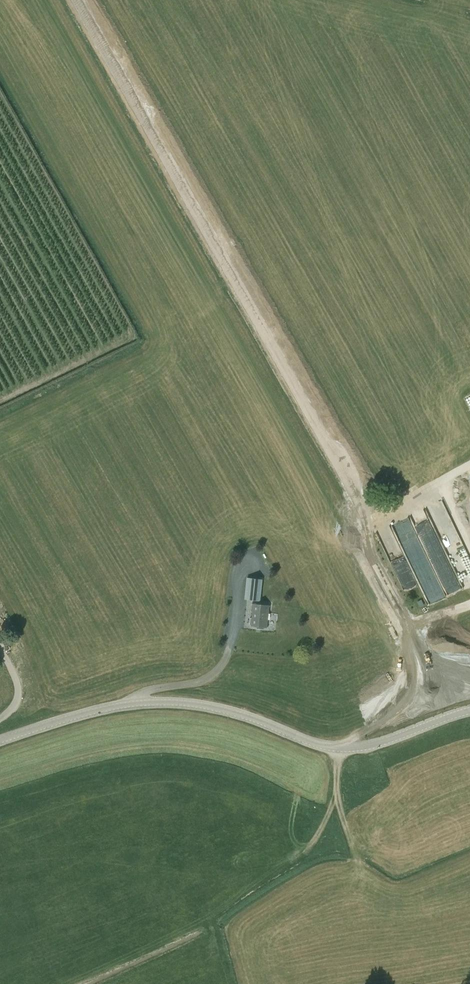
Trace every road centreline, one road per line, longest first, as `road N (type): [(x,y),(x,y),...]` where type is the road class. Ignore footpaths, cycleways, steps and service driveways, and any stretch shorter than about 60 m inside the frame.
road 1 (track): [(44,0),(407,644)]
road 2 (tertiary): [(0,740),(160,702),(232,713),(340,749),(371,747),(469,711)]
road 3 (track): [(397,230),(469,363)]
road 4 (track): [(359,874),(337,794),(340,749)]

